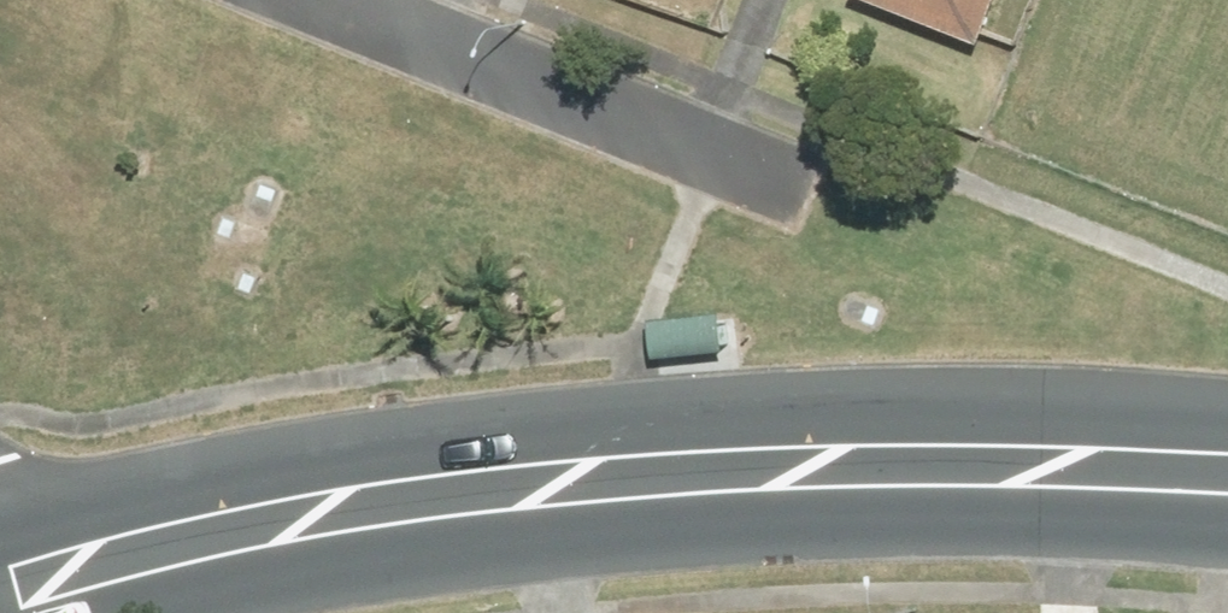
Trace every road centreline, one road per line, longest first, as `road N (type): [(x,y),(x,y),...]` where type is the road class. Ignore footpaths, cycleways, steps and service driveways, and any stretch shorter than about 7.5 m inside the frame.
road 1 (secondary): [(0,584),(664,495),(1051,468),(1227,481)]
road 2 (residential): [(331,0),(808,189)]

